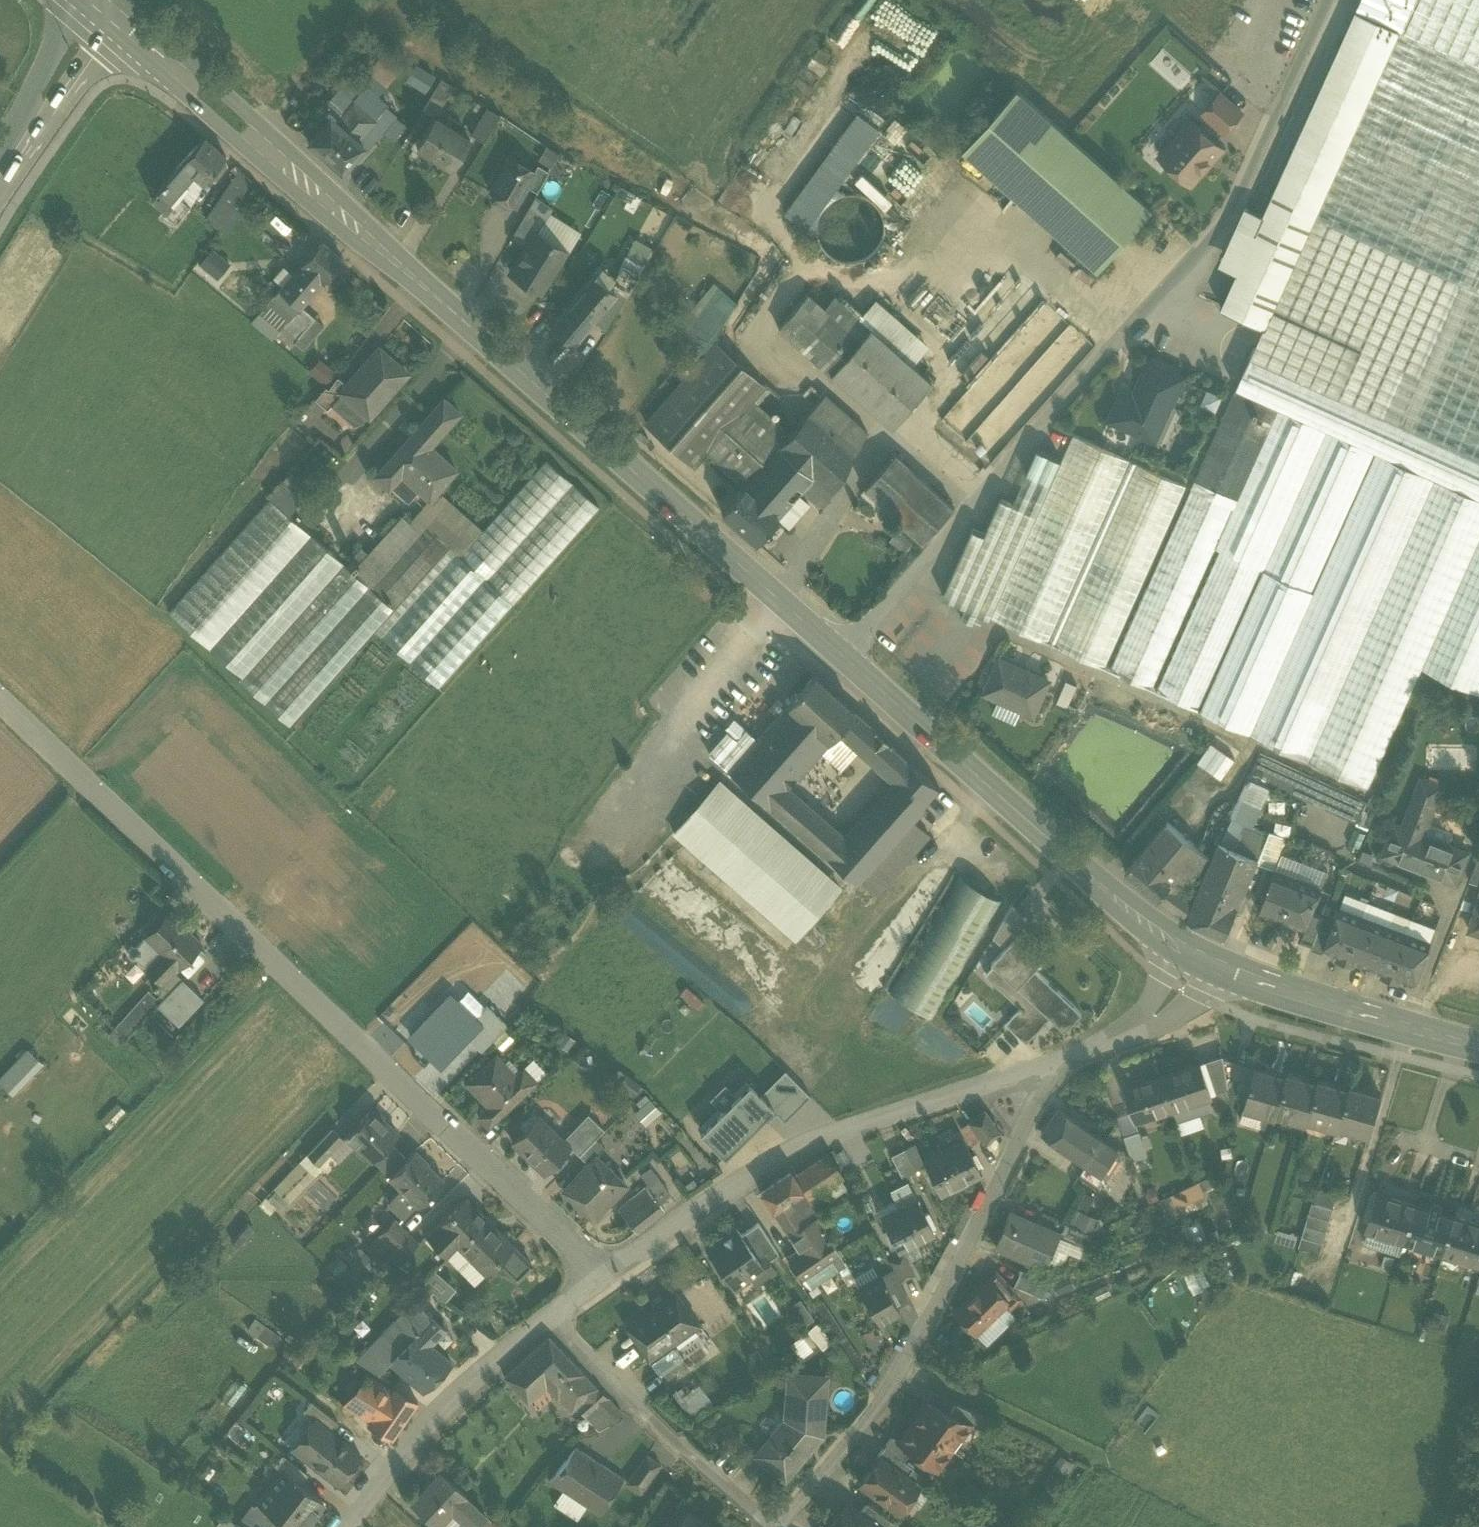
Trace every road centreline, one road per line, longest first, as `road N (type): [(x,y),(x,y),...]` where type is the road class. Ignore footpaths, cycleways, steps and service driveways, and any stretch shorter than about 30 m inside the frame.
road 1 (primary): [(104,5),(843,657)]
road 2 (residential): [(601,1277),(0,700)]
road 3 (unclassified): [(1326,0),(1233,211),(843,657)]
road 4 (residential): [(1064,1060),(884,1395),(778,1526)]
road 5 (residential): [(1064,1060),(785,1154),(601,1277)]
road 6 (primary): [(843,657),(1139,919),(1197,957)]
road 7 (residential): [(601,1277),(446,1404),(346,1526)]
road 8 (primary): [(1197,957),(1478,1048)]
road 9 (track): [(1100,1459),(901,1367)]
road 10 (primary): [(0,174),(104,5)]
road 11 (residential): [(1197,957),(1145,1023),(1064,1060)]

